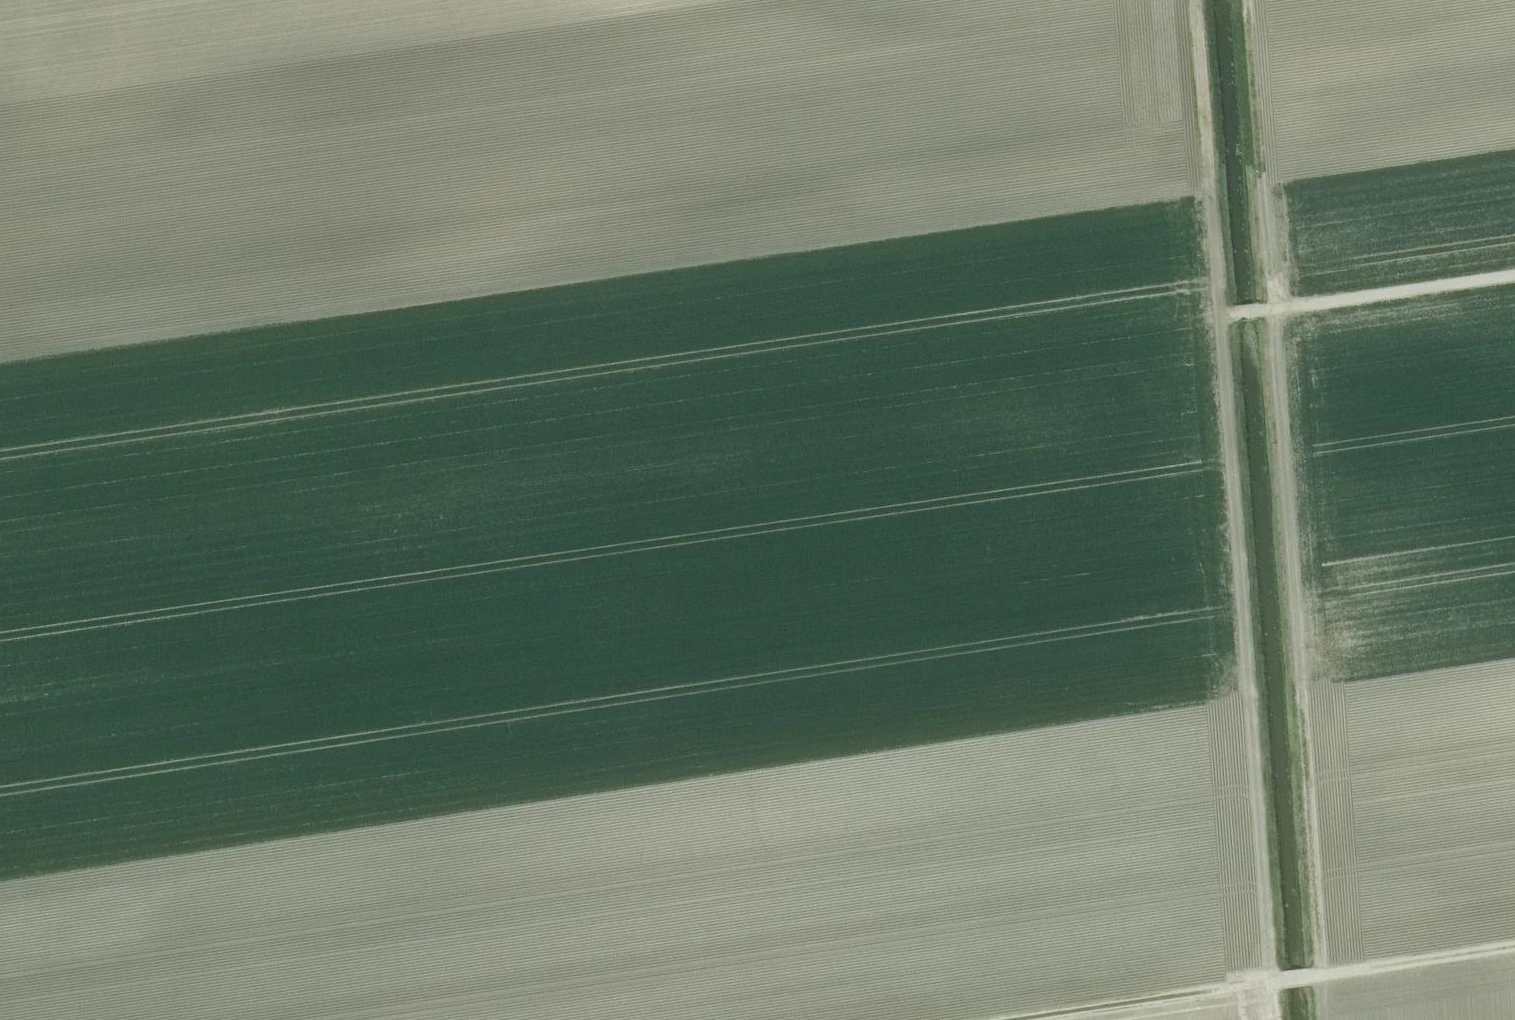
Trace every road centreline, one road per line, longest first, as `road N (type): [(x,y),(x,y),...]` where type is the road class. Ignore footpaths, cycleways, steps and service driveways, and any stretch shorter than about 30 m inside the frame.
road 1 (track): [(1034,1019),(1514,945)]

